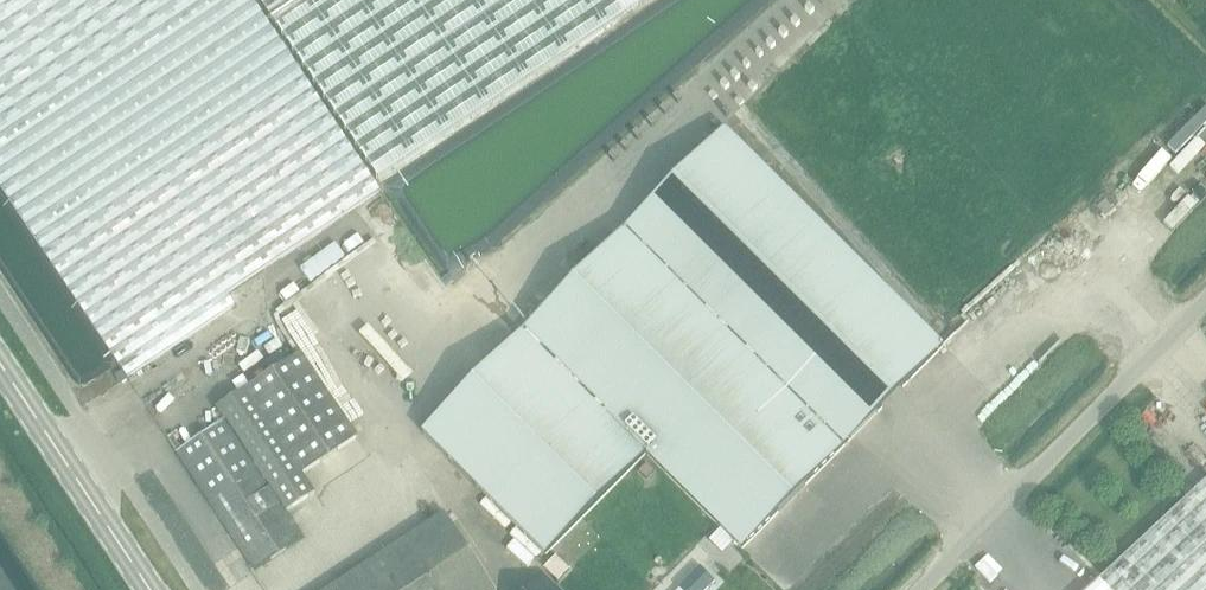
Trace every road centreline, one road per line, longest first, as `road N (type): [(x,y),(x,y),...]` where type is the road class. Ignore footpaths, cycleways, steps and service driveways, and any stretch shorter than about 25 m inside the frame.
road 1 (unclassified): [(915,589),(1205,298)]
road 2 (secondary): [(148,589),(0,365)]

